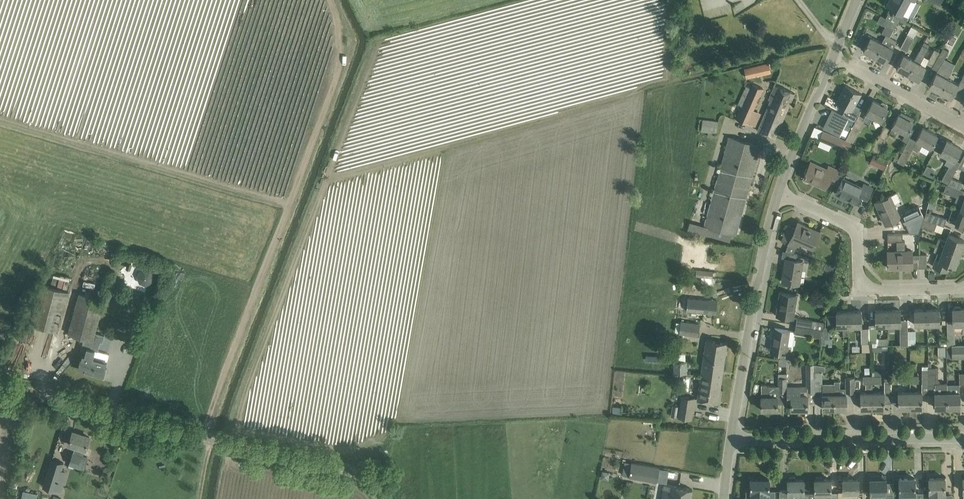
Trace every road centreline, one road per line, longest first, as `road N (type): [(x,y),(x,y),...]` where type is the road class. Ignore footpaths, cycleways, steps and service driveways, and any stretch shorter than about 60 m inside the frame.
road 1 (tertiary): [(0,387),(342,469),(381,498)]
road 2 (unclassified): [(732,437),(779,192)]
road 3 (residential): [(963,288),(866,290),(857,231),(779,192)]
road 4 (residential): [(732,437),(963,436)]
road 5 (unclassified): [(779,192),(834,55)]
road 6 (residential): [(963,125),(834,55)]

